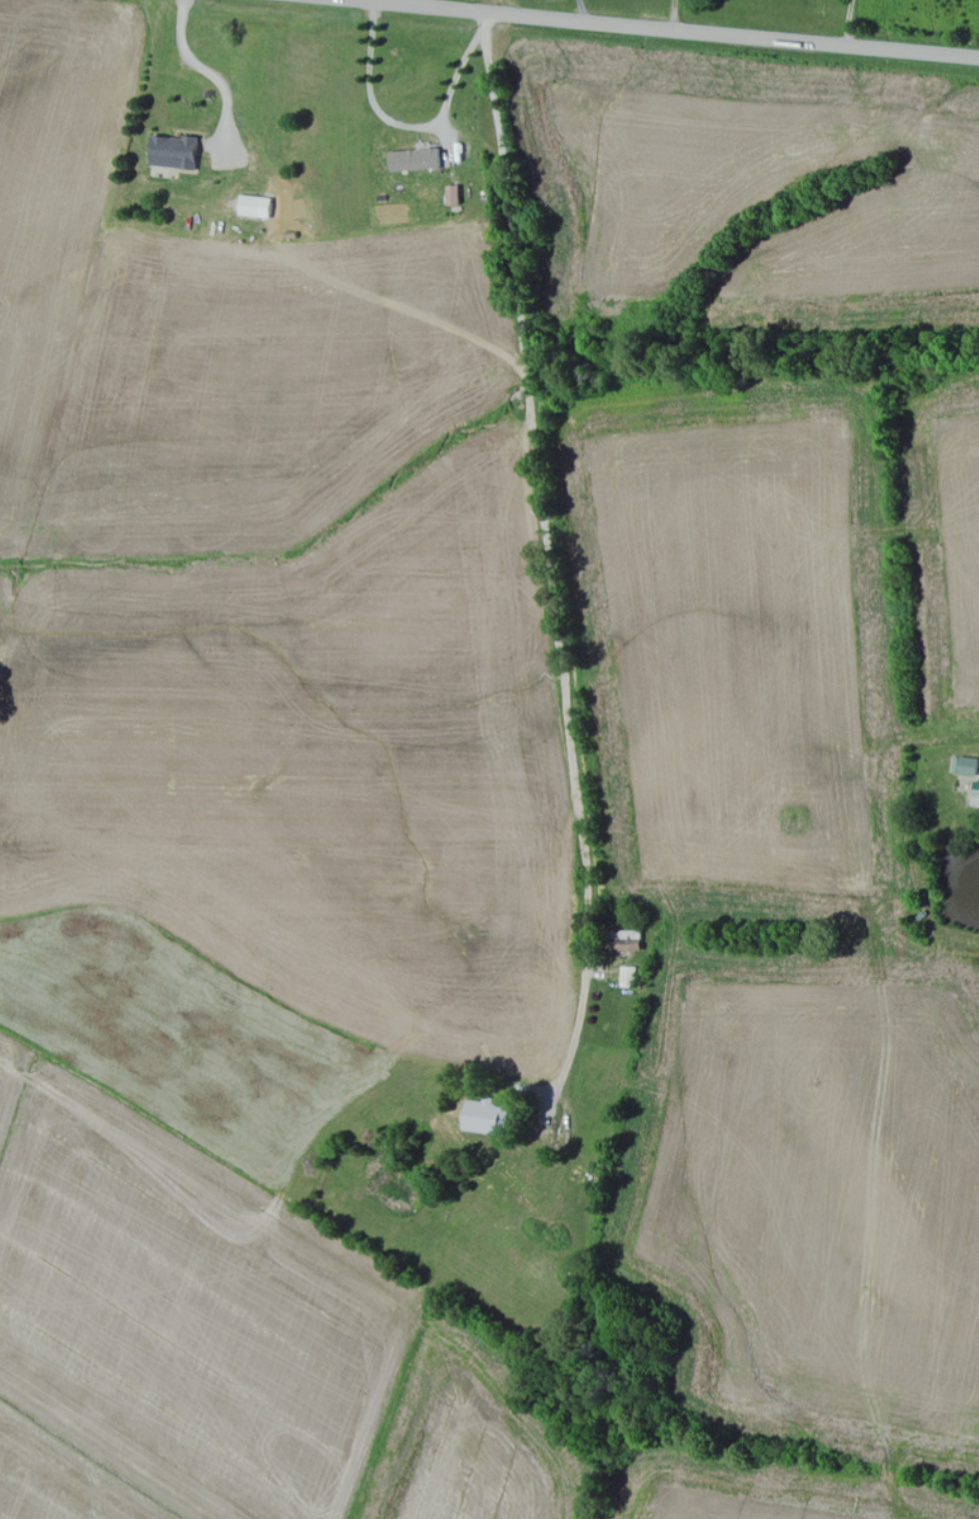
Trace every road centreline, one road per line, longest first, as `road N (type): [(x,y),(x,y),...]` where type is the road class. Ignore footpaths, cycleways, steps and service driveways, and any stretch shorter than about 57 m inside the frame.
road 1 (primary): [(978,59),(344,0)]

